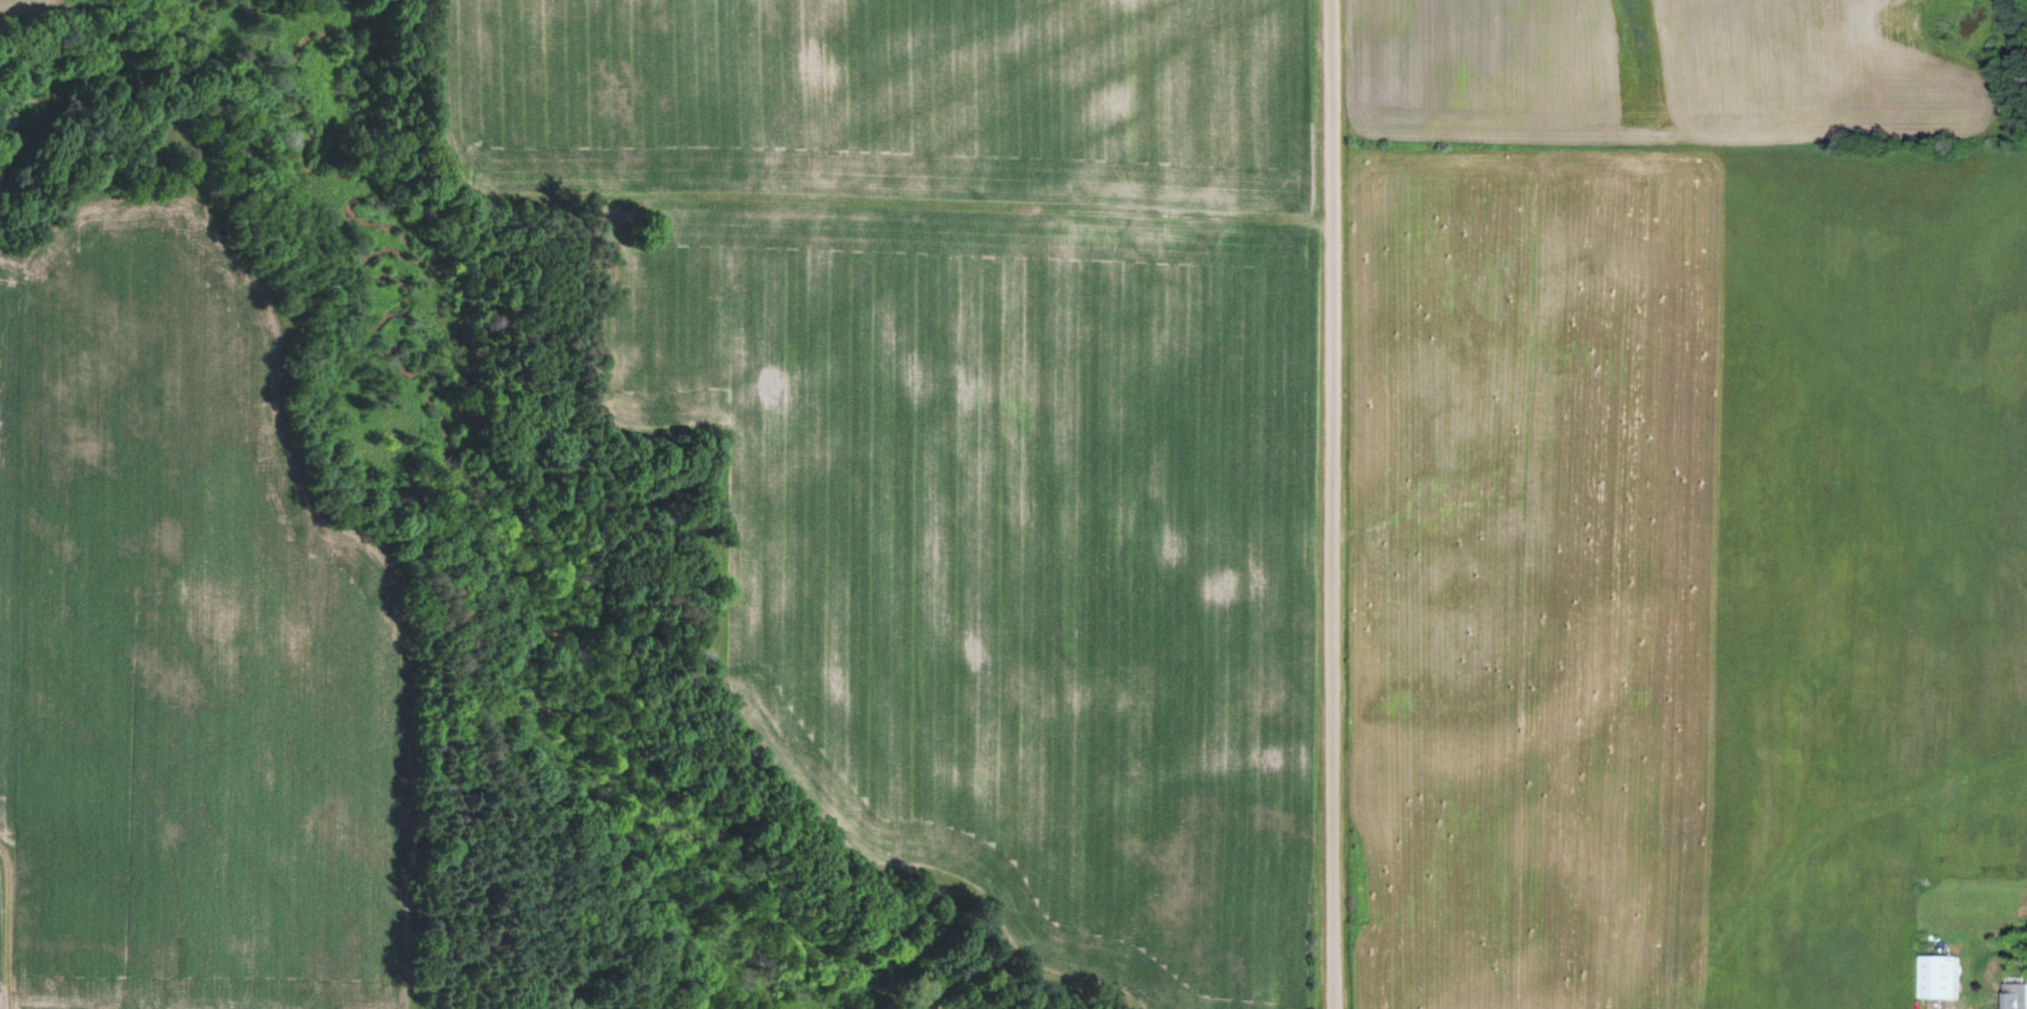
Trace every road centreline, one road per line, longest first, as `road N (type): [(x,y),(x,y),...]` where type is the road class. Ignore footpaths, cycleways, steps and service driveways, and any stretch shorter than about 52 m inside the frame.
road 1 (residential): [(1334,1008),(1332,0)]

